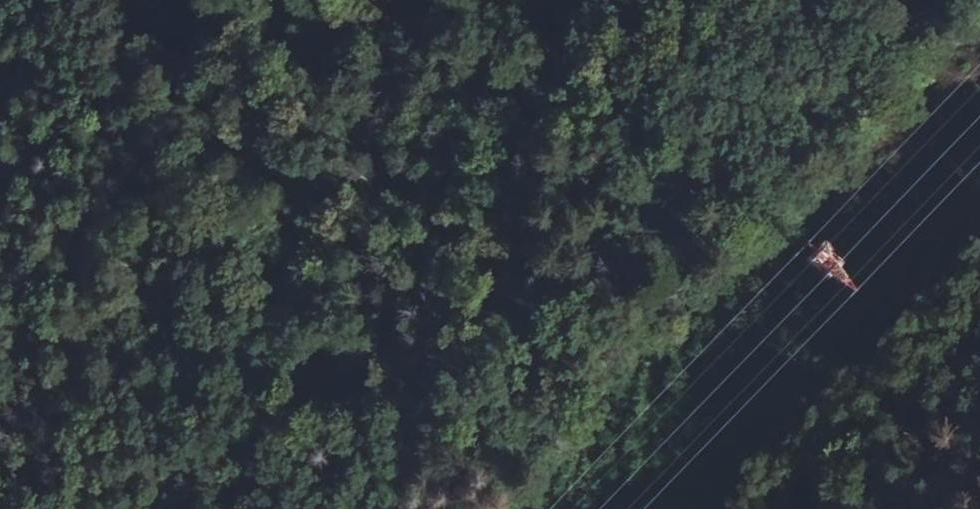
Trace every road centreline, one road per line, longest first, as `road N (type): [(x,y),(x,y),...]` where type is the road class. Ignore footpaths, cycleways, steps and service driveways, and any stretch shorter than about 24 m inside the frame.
road 1 (track): [(571,0),(403,331),(378,453),(393,508)]

